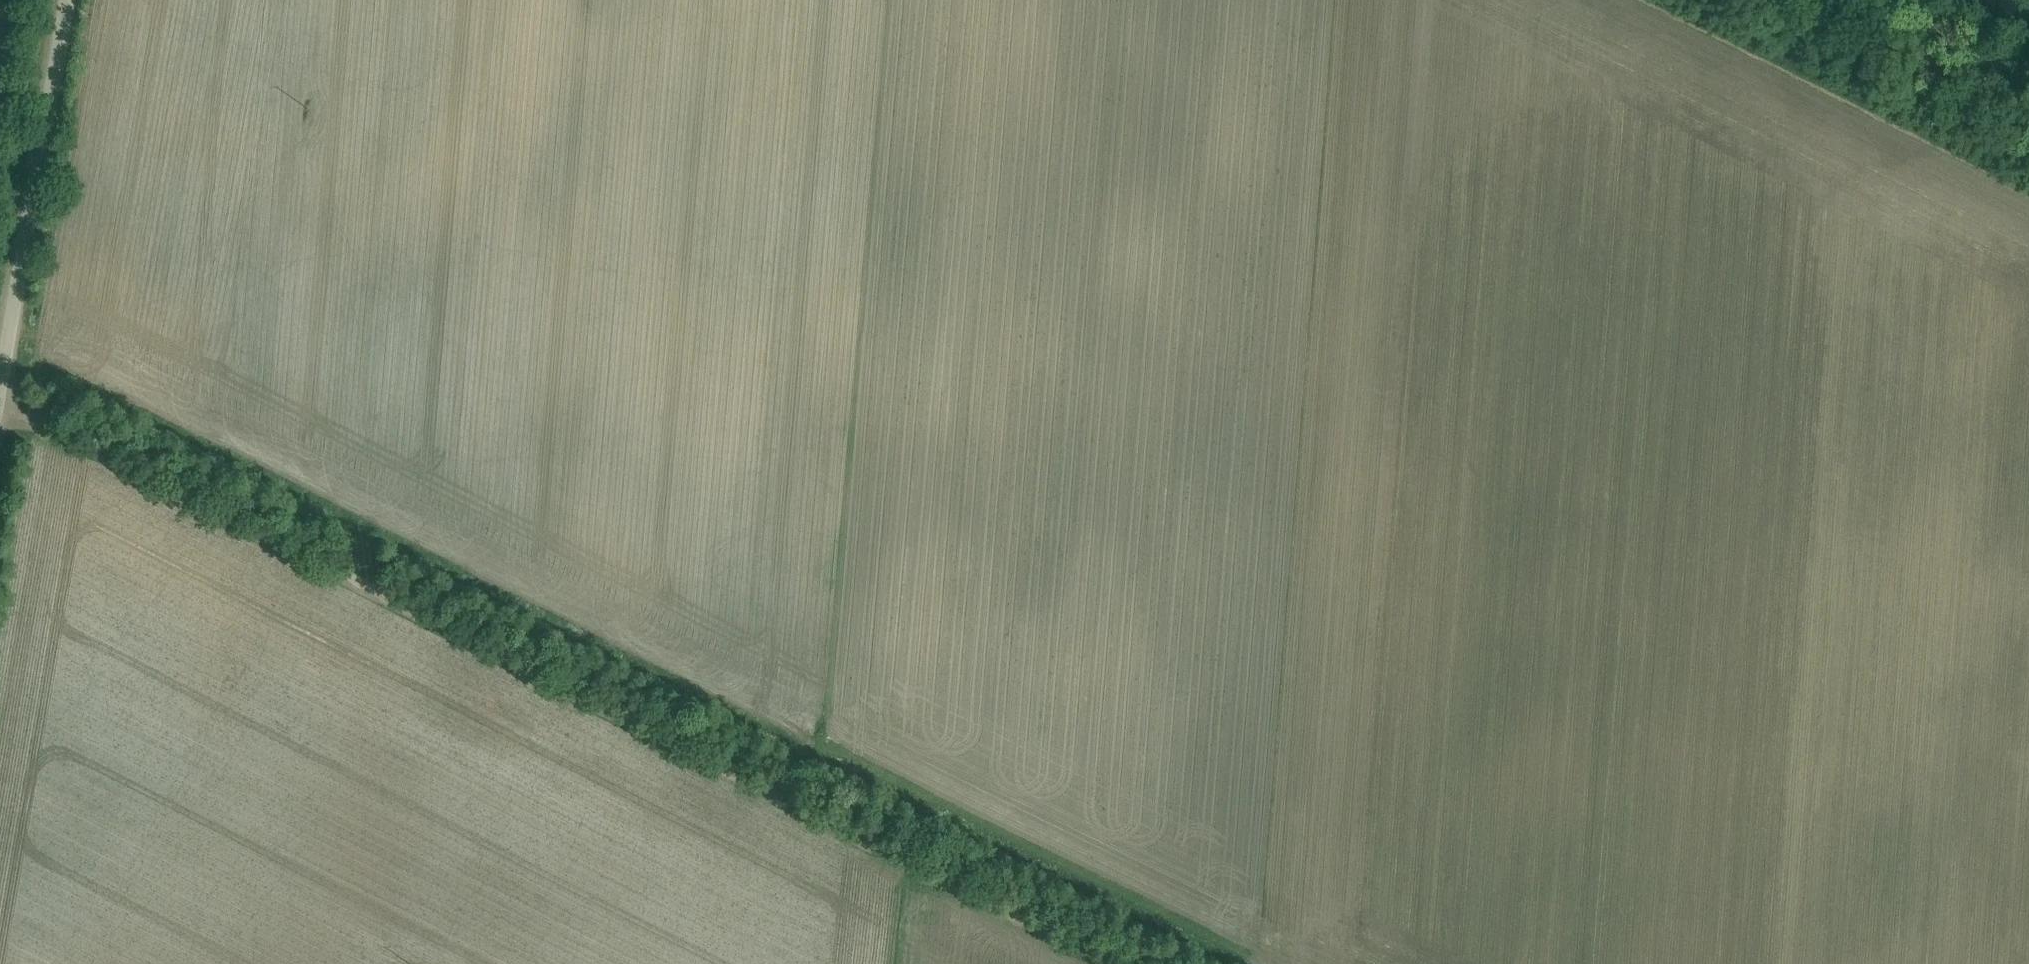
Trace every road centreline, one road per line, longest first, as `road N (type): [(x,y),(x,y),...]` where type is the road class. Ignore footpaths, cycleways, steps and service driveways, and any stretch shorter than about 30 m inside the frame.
road 1 (unclassified): [(0,359),(63,0)]
road 2 (track): [(2028,103),(1820,0)]

